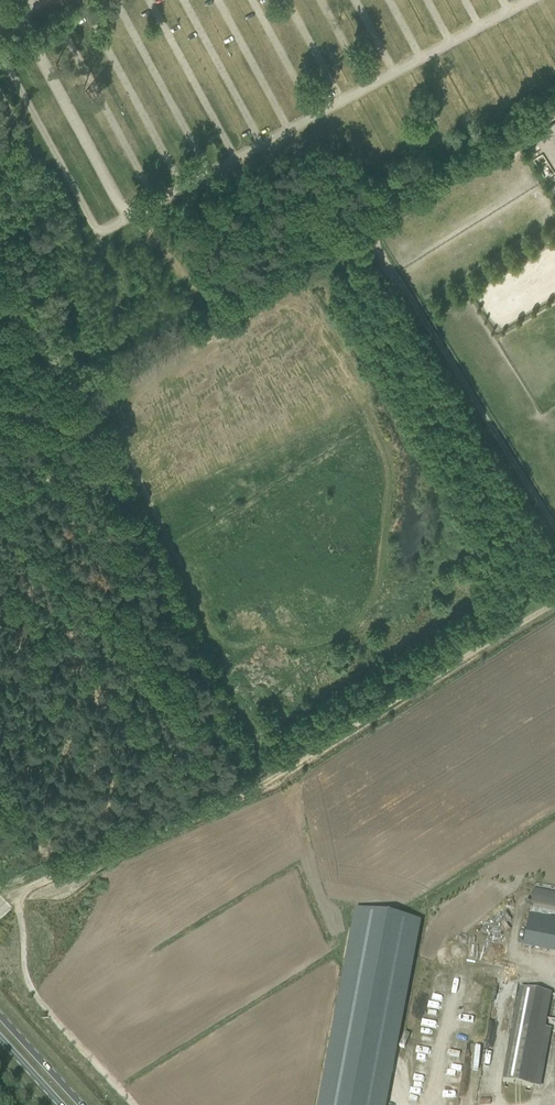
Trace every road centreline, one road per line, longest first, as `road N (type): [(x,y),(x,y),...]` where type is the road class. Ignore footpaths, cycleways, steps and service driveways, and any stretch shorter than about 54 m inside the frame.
road 1 (track): [(554,599),(263,779),(6,901)]
road 2 (track): [(554,114),(365,235),(554,539)]
road 3 (track): [(0,506),(91,438),(0,306)]
road 4 (track): [(6,901),(20,916),(25,977),(133,1104)]
road 5 (primary): [(82,1104),(0,1015)]

